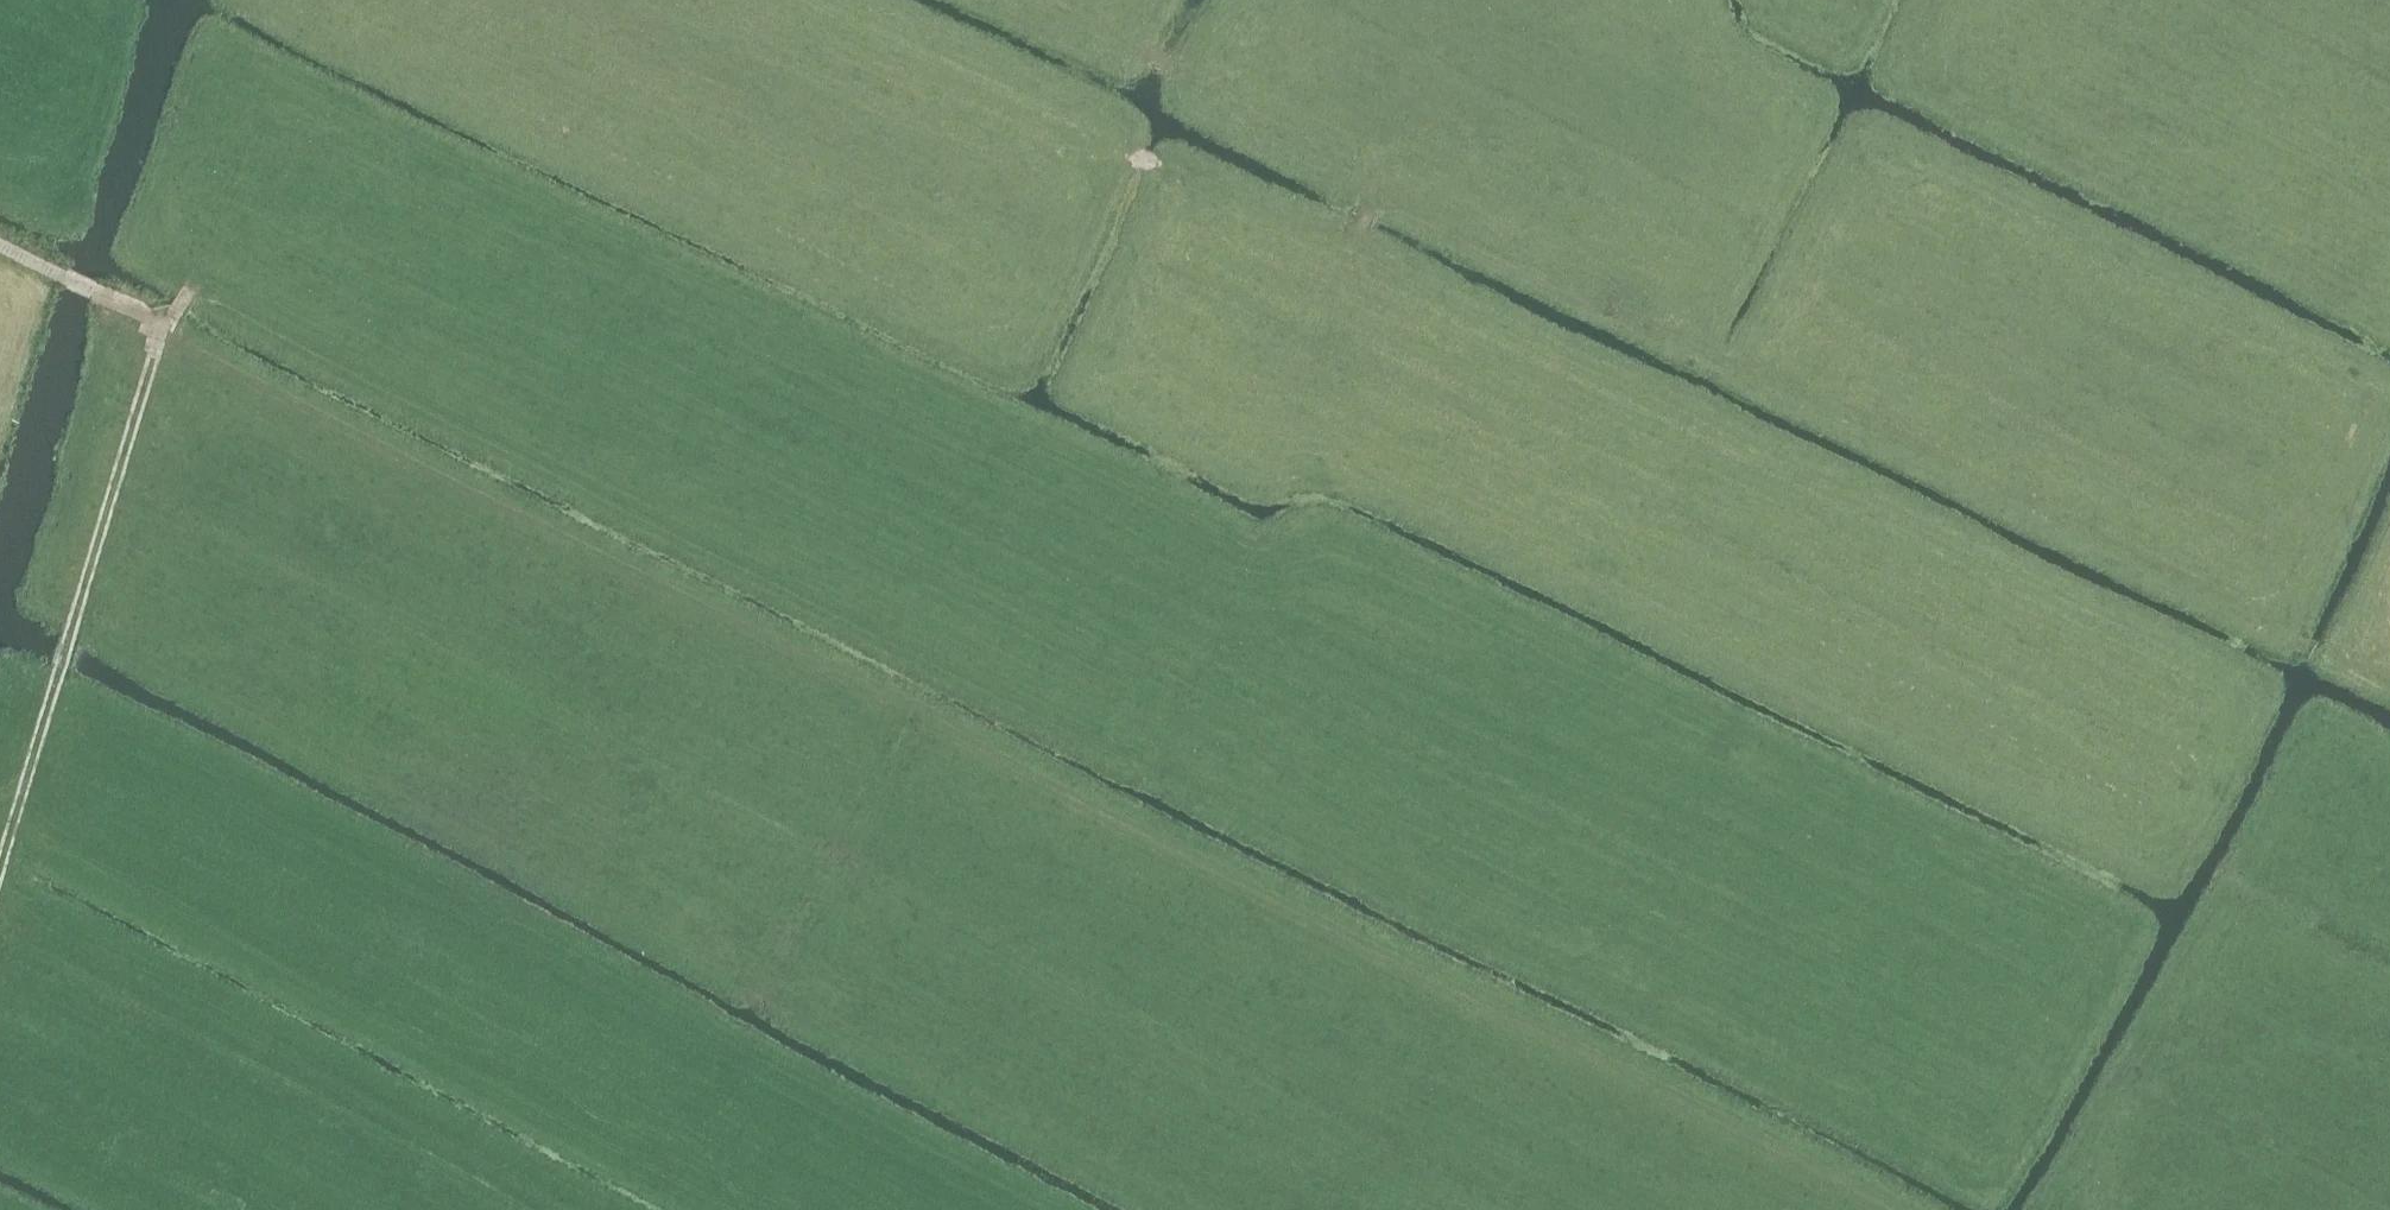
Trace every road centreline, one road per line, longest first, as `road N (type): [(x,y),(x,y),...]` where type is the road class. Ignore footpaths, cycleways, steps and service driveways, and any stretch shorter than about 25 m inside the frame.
road 1 (track): [(0,889),(162,322),(190,289)]
road 2 (track): [(551,539),(237,382),(162,322),(0,249)]

